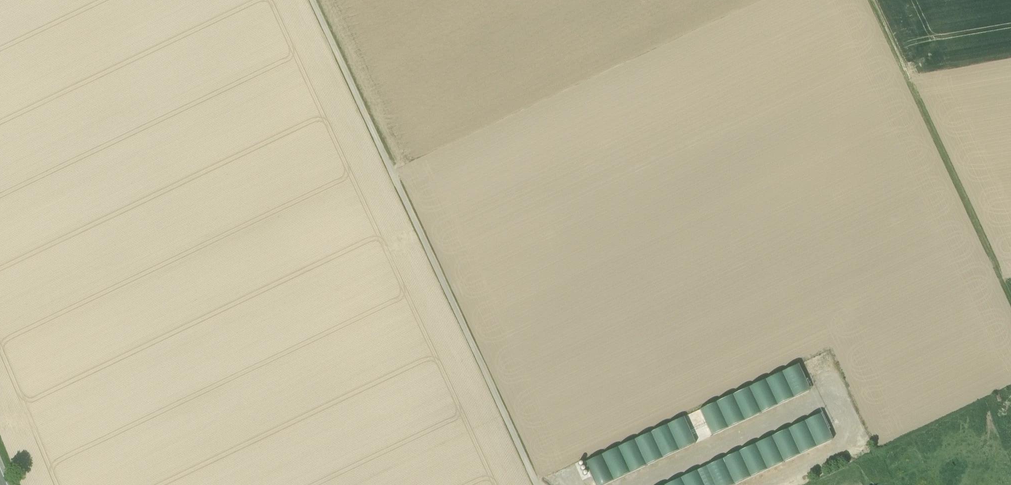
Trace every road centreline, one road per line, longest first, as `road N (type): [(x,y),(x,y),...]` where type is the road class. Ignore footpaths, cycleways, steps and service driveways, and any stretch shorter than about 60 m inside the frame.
road 1 (unclassified): [(312,0),(537,484)]

